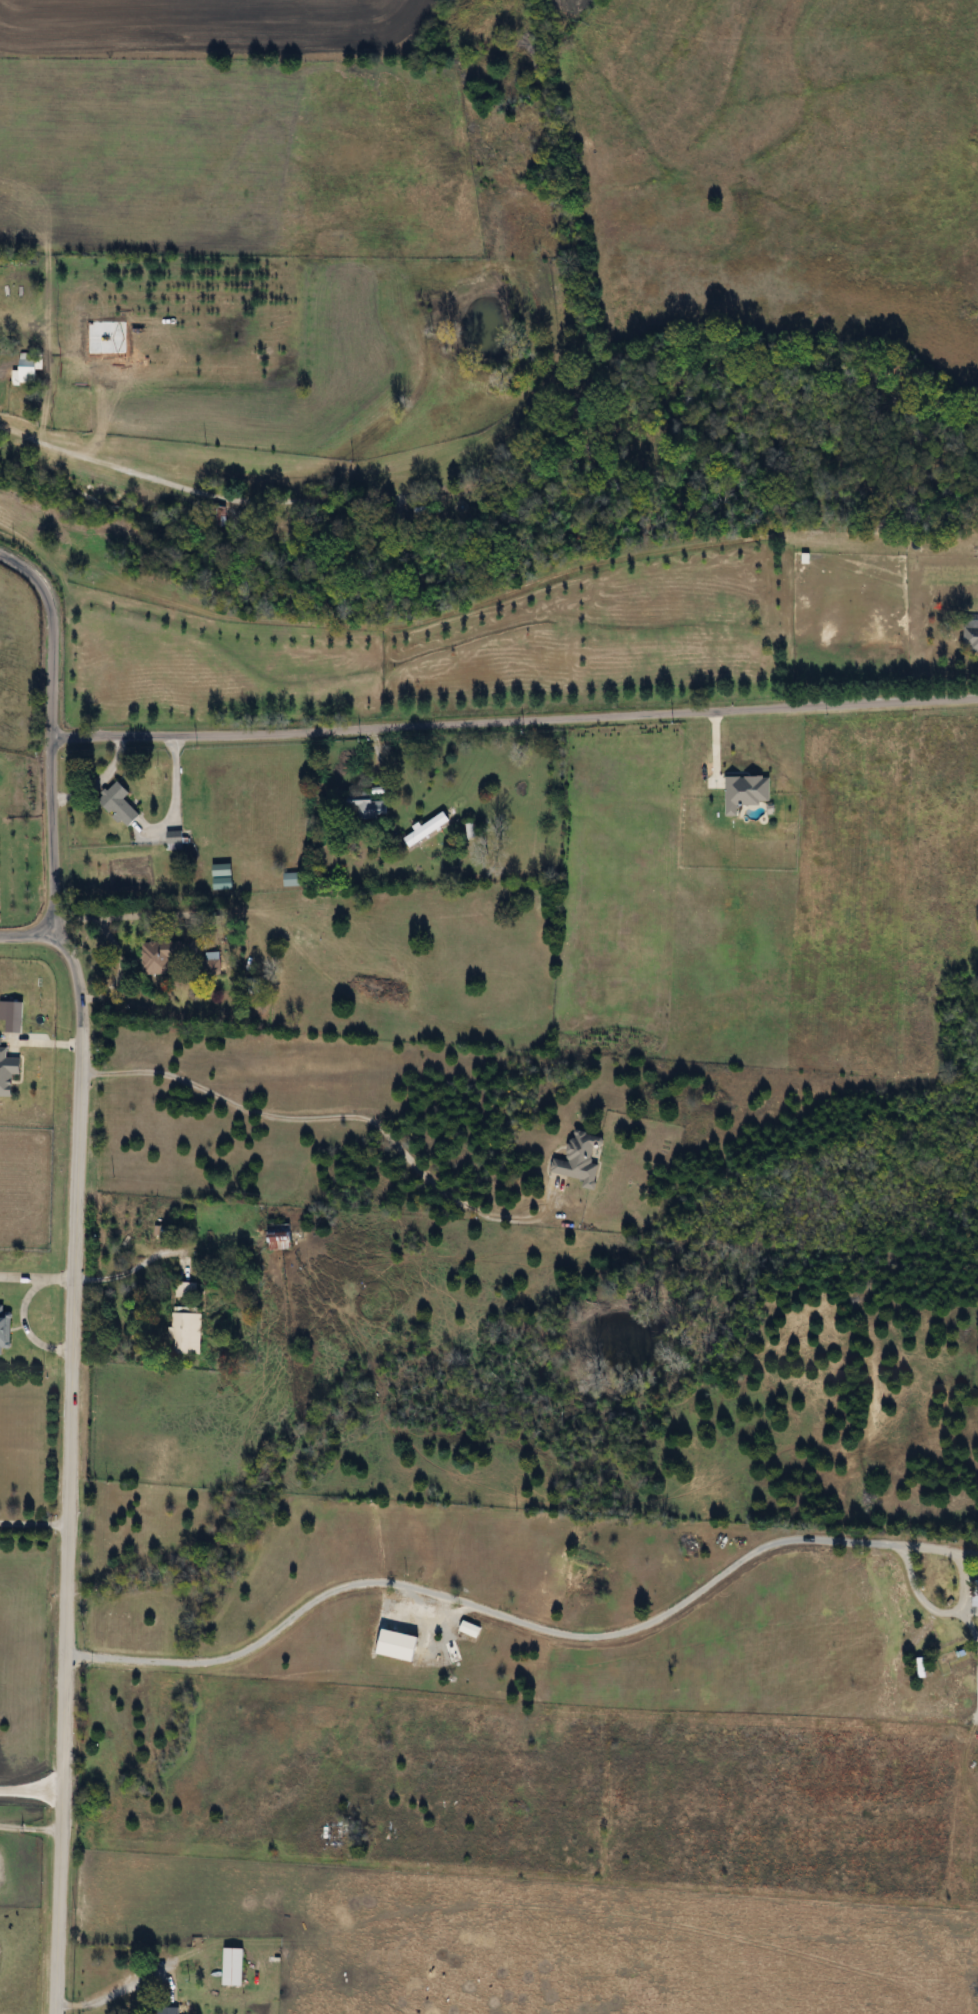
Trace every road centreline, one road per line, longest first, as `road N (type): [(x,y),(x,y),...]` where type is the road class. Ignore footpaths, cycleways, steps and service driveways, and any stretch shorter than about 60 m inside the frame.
road 1 (residential): [(47,928),(70,961),(80,1004),(57,2013)]
road 2 (residential): [(50,738),(284,734),(977,698)]
road 3 (residential): [(47,928),(50,614),(42,589),(0,557)]

